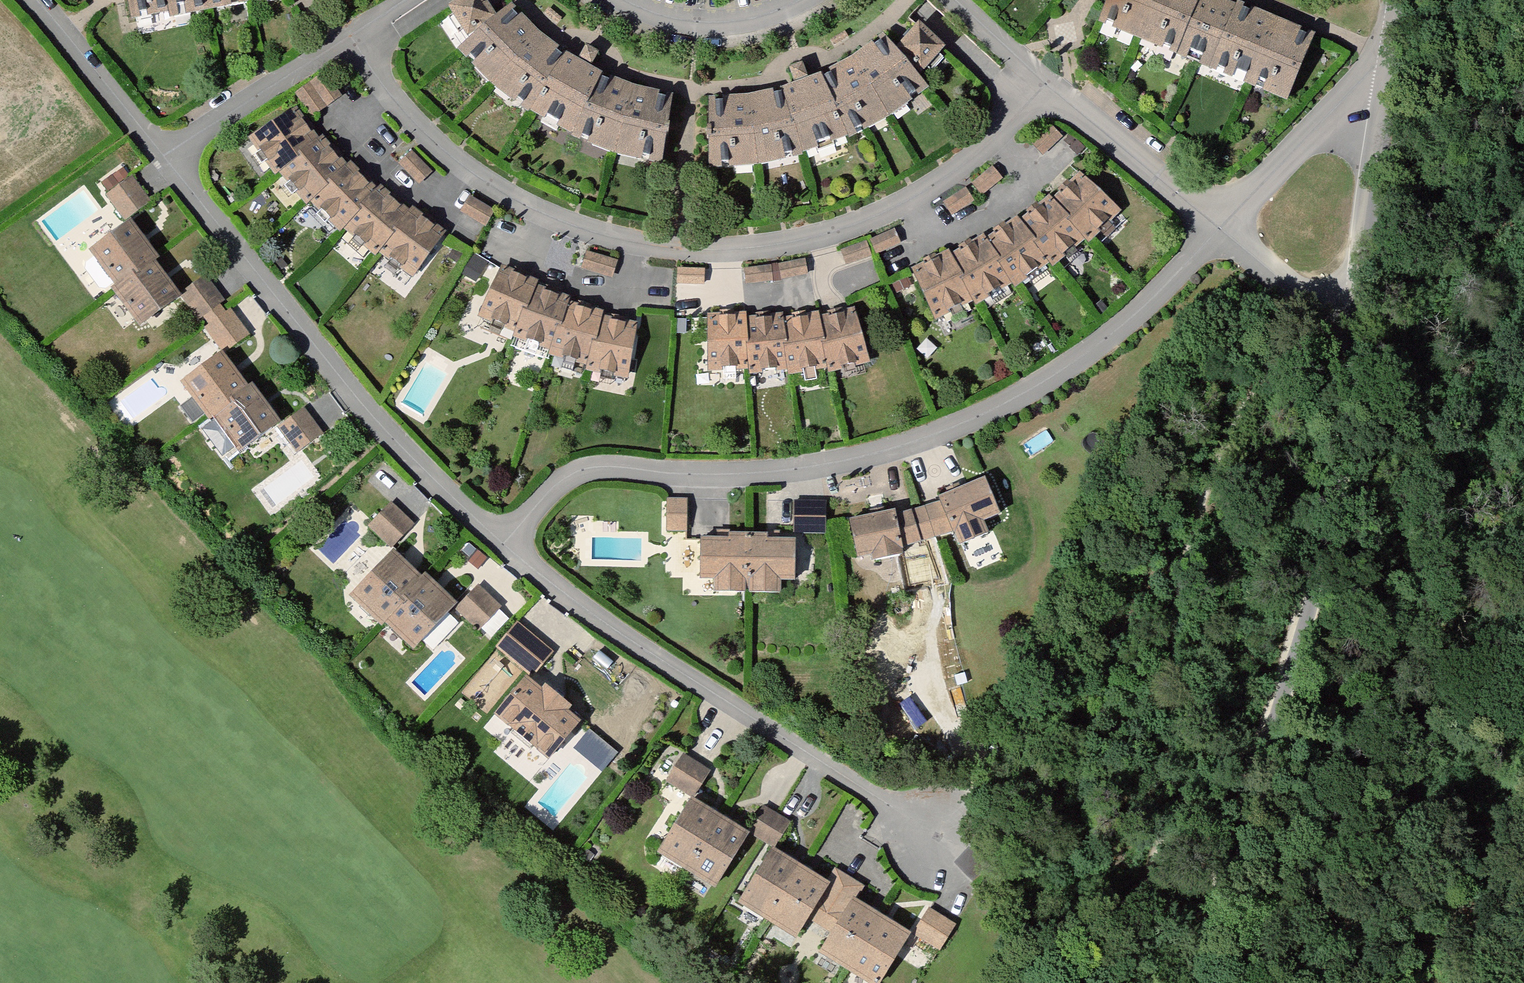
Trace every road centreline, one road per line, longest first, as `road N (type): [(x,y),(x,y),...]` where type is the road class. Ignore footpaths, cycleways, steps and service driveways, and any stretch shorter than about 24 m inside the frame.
road 1 (residential): [(1042,89),(989,143),(901,205),(802,244),(680,256),(595,240),(494,195),(400,114),(345,41)]
road 2 (residential): [(1230,230),(1099,348),(966,423),(884,453),(754,474),(606,467),(561,484),(508,538)]
road 3 (track): [(1329,316),(1248,394),(1205,494),(1204,532),(1169,569),(1178,762),(1138,920),(1137,982)]
road 4 (residential): [(1355,318),(1308,615),(1189,982)]
road 5 (residential): [(941,838),(576,599),(508,538)]
road 6 (residential): [(508,538),(386,424),(169,157)]
road 7 (residential): [(1393,48),(1355,318)]
road 8 (residential): [(1393,48),(1230,230)]
road 9 (residential): [(1042,89),(1230,230)]
road 10 (residential): [(169,157),(345,41)]
road 11 (residential): [(169,157),(40,0)]
road 12 (residential): [(802,0),(730,24),(657,13),(630,0)]
road 13 (residential): [(1230,230),(1329,316),(1355,318)]
road 14 (residential): [(946,0),(1042,89)]

